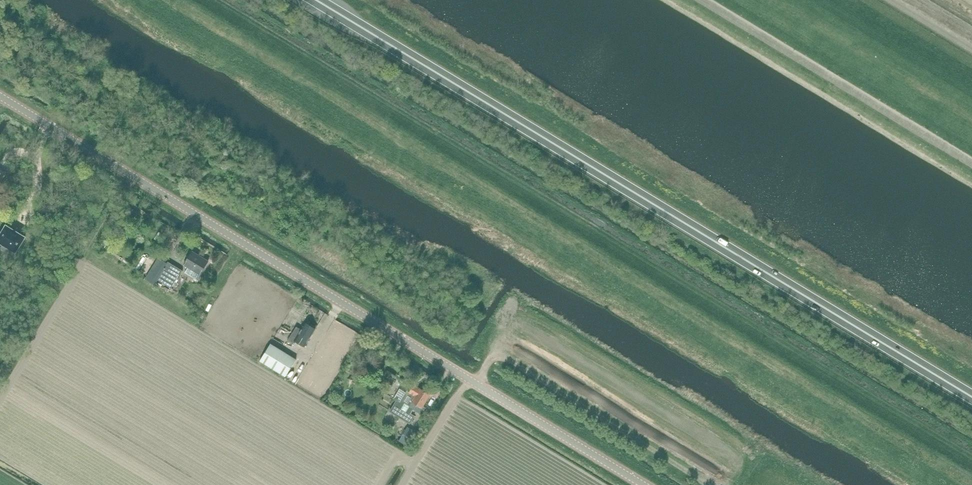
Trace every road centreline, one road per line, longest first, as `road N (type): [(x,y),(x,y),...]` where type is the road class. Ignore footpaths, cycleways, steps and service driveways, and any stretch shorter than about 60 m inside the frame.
road 1 (primary): [(971,397),(316,0)]
road 2 (unclassified): [(643,484),(0,96)]

